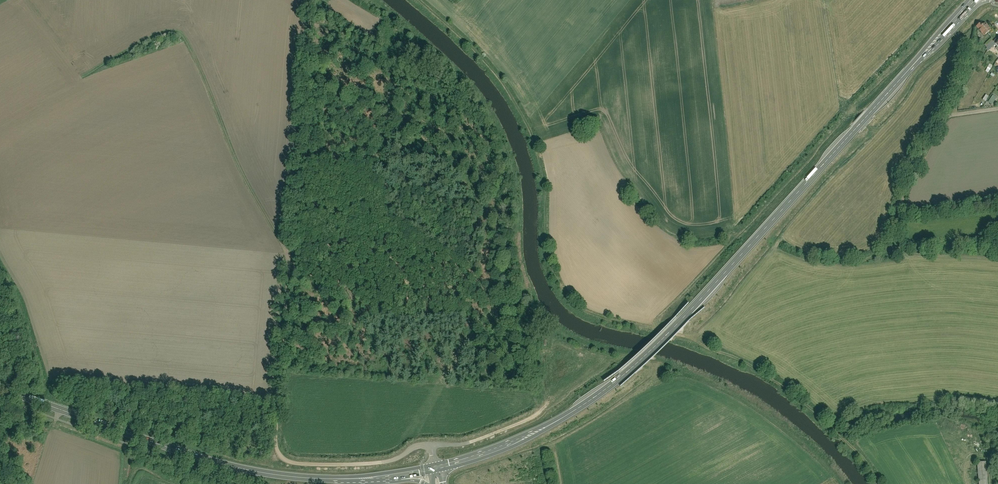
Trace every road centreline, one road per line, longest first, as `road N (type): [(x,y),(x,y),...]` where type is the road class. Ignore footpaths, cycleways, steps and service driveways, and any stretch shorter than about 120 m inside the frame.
road 1 (primary): [(435,469),(552,424),(628,374),(957,18)]
road 2 (track): [(275,415),(277,450),(288,462),(381,463),(417,446),(496,433),(614,361)]
road 3 (primary): [(0,390),(218,463),(282,476),(375,478)]
road 4 (track): [(776,247),(835,266),(877,256),(943,120),(997,108)]

